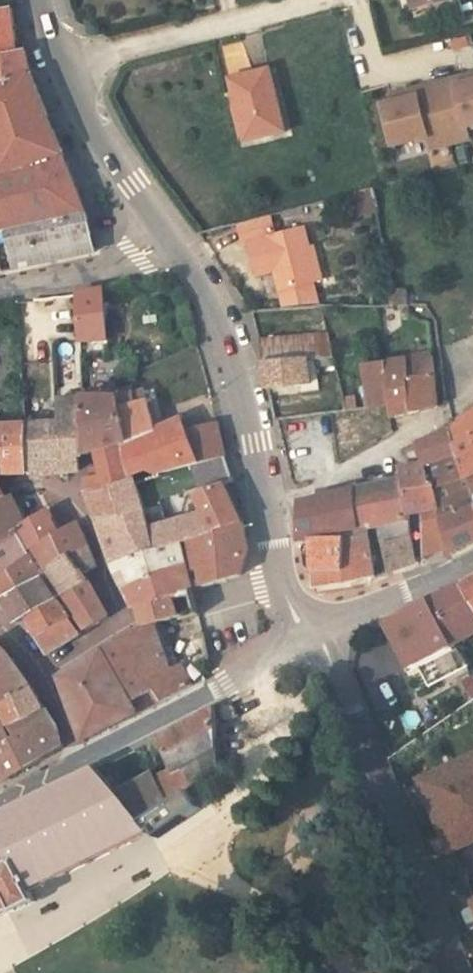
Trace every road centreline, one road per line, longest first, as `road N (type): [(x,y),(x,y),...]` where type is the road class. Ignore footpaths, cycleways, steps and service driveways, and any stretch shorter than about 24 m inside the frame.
road 1 (tertiary): [(463,972),(344,684),(301,630)]
road 2 (tertiary): [(266,499),(258,441),(230,346),(197,272),(176,246)]
road 3 (secondary): [(301,630),(228,691),(81,760)]
road 4 (residential): [(53,60),(301,0)]
road 5 (tertiary): [(176,246),(78,120),(53,60)]
road 6 (residential): [(266,499),(310,492),(355,473),(448,411)]
road 7 (secondary): [(472,566),(301,630)]
road 8 (residential): [(176,246),(98,274),(0,284)]
road 9 (residential): [(125,625),(190,601),(281,583)]
road 10 (residential): [(125,625),(83,508),(62,485)]

